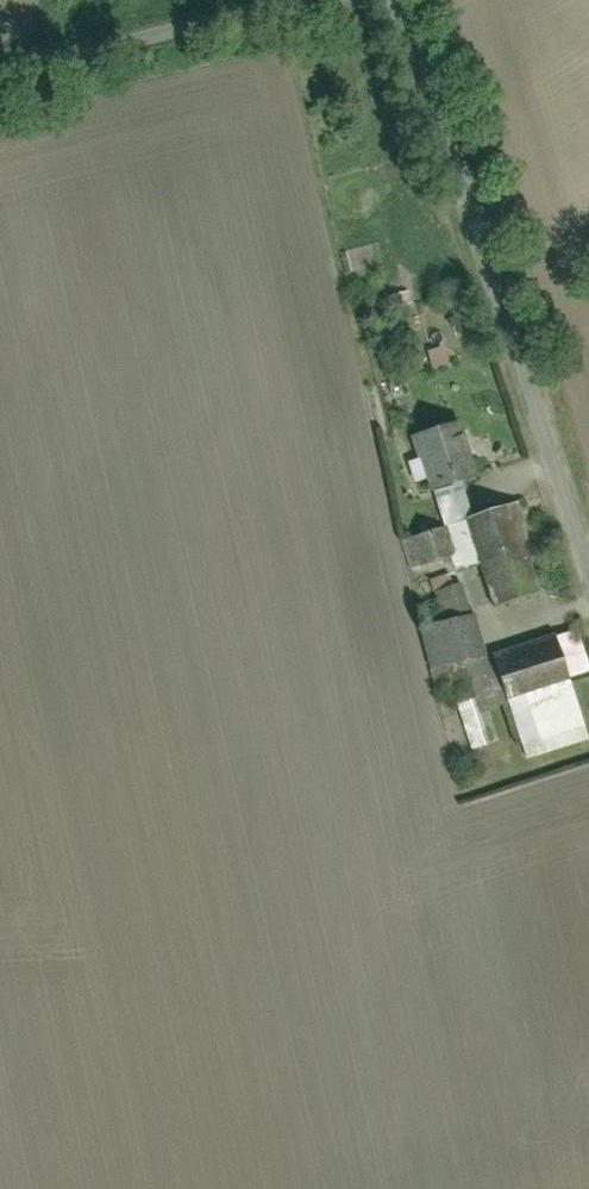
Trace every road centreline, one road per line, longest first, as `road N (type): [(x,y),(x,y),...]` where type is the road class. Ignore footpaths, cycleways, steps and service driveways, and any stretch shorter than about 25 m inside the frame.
road 1 (residential): [(588,558),(398,0)]
road 2 (residential): [(0,72),(291,0)]

